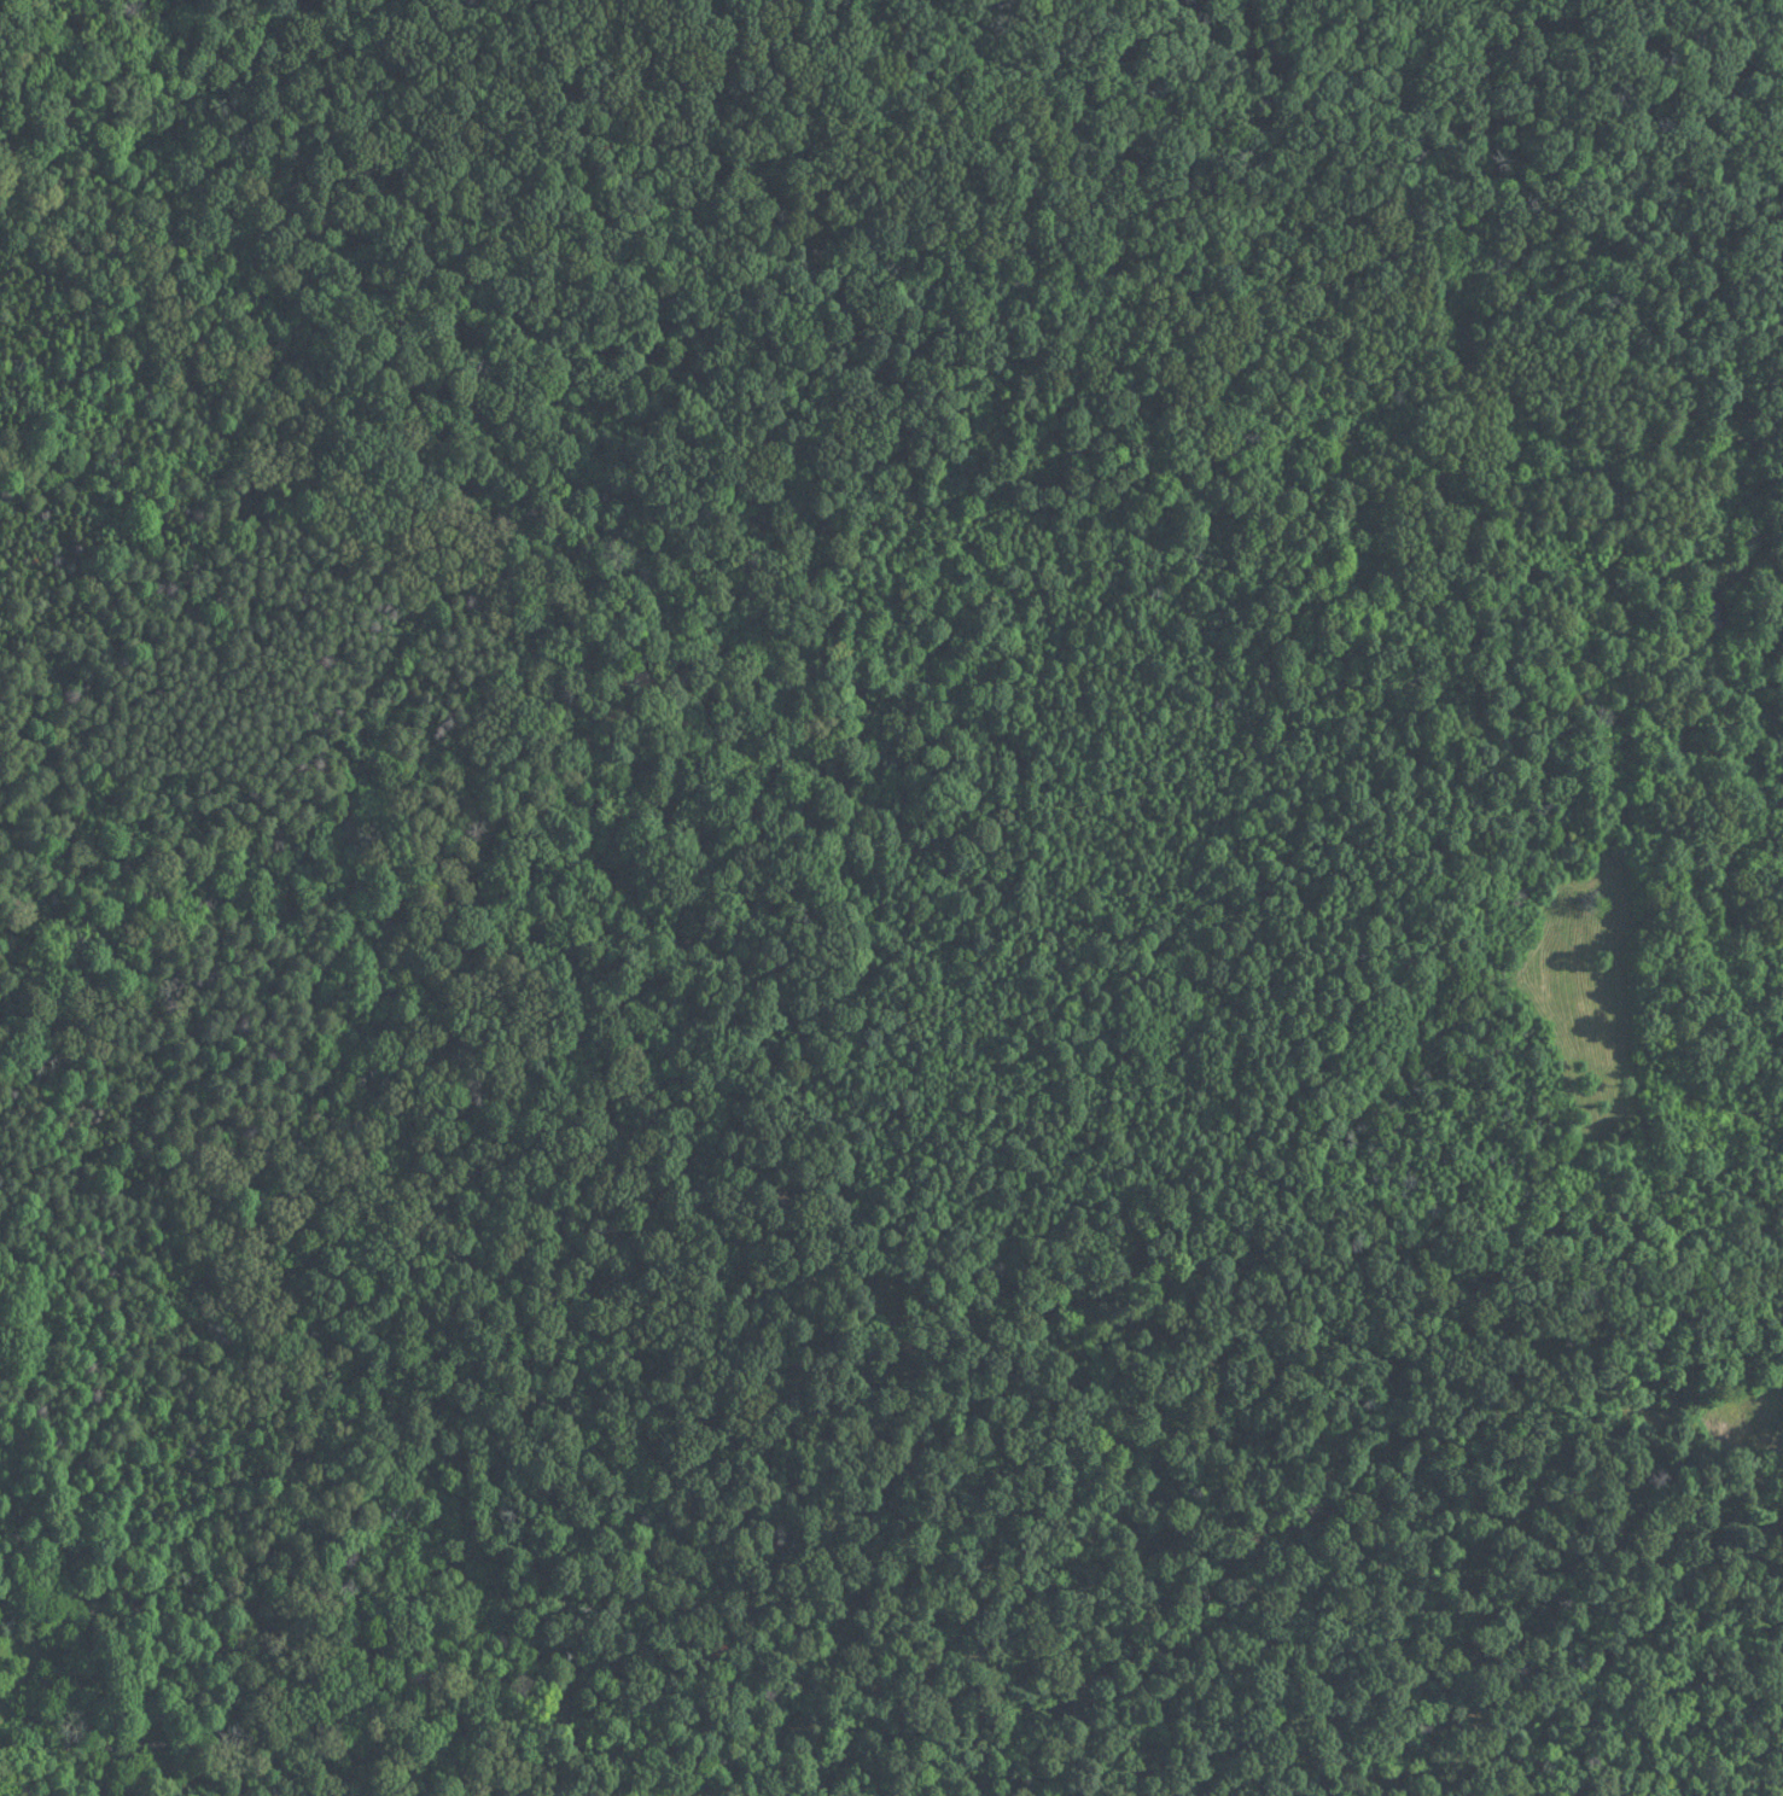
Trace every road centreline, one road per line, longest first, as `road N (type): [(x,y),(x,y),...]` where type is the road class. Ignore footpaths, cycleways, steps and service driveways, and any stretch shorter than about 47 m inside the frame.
road 1 (residential): [(0,1687),(156,1672),(267,1731),(318,1795)]

